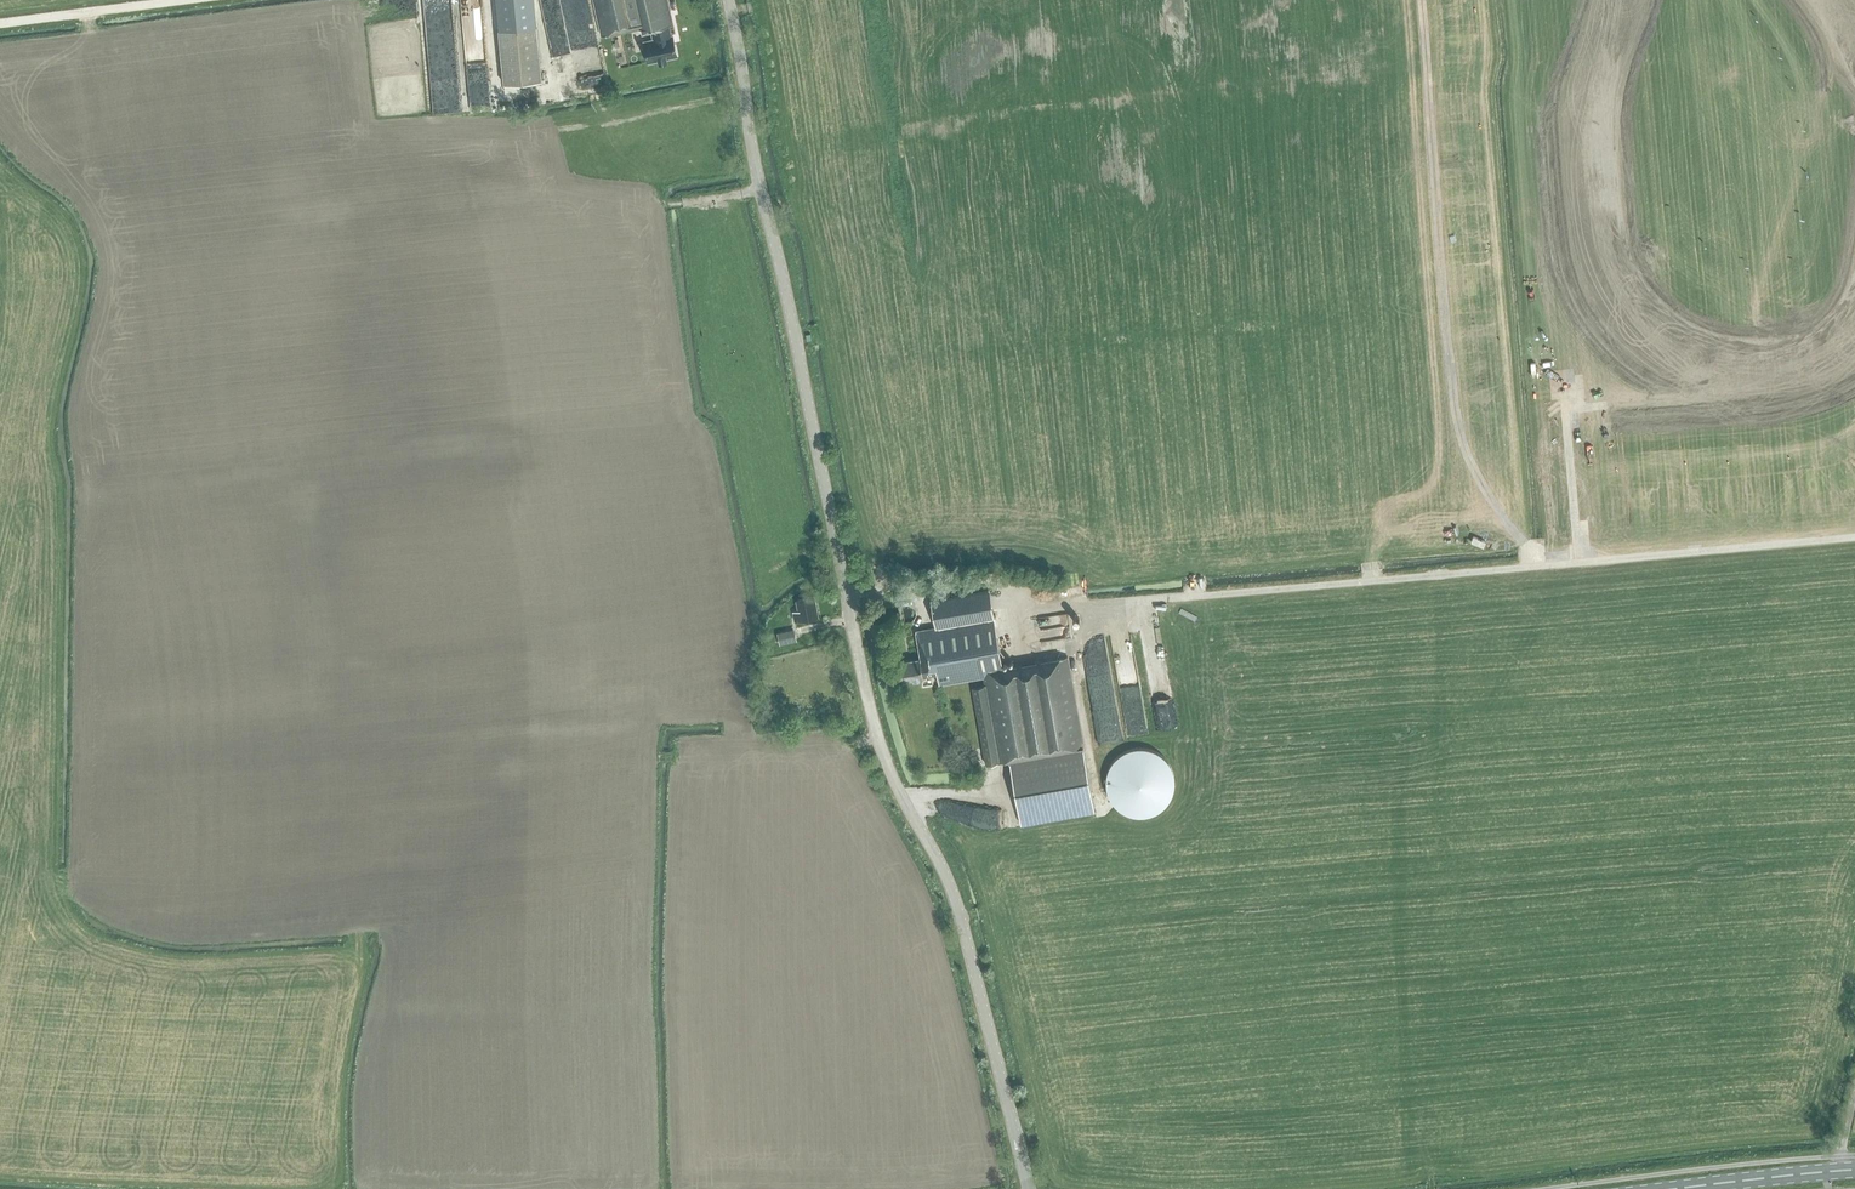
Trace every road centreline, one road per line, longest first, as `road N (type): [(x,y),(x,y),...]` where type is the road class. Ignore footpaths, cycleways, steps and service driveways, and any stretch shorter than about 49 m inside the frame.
road 1 (tertiary): [(1028,1188),(948,883),(874,724),(728,0)]
road 2 (primary): [(1665,1188),(1854,1168)]

